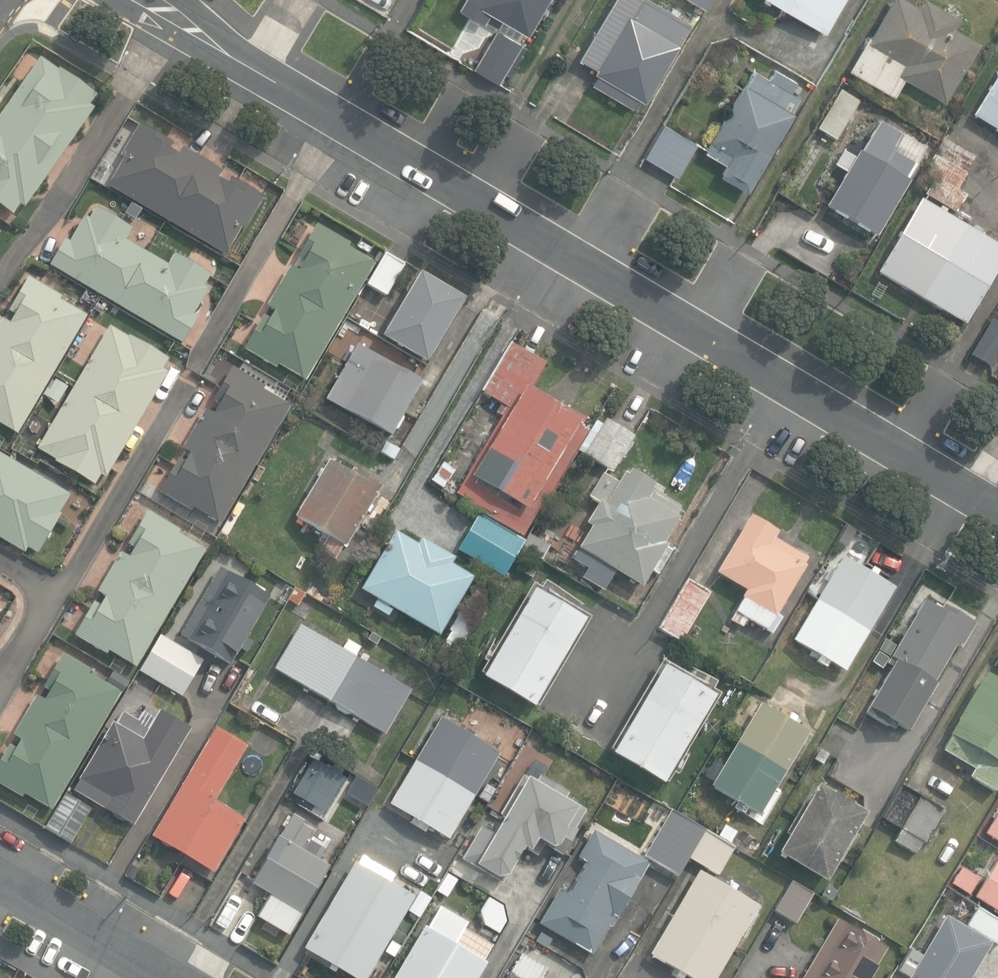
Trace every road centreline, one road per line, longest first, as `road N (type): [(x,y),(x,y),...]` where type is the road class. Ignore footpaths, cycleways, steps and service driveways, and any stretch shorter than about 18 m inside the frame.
road 1 (residential): [(144,0),(997,503)]
road 2 (residential): [(0,880),(166,977)]

